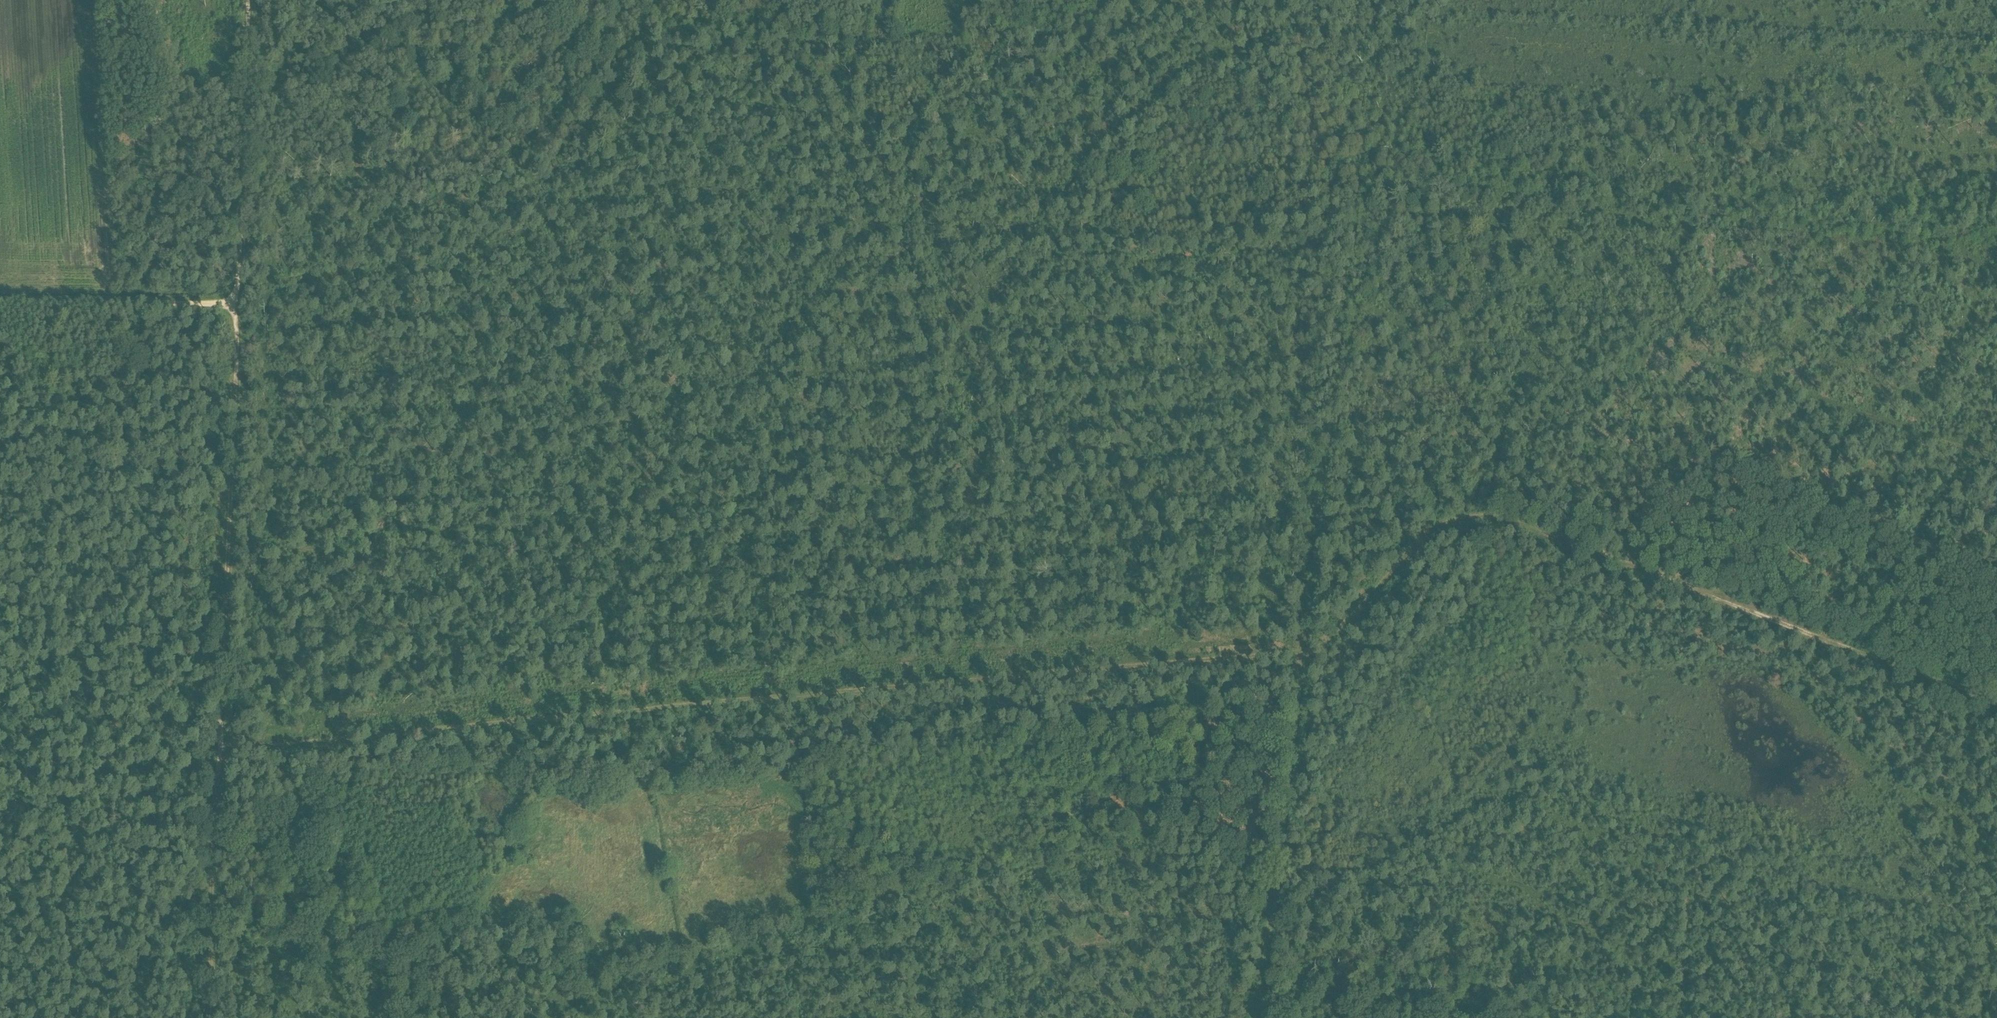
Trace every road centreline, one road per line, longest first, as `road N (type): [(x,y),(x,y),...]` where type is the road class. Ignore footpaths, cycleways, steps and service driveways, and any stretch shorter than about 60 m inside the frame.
road 1 (track): [(209,1017),(223,751)]
road 2 (unclassified): [(241,289),(0,293)]

